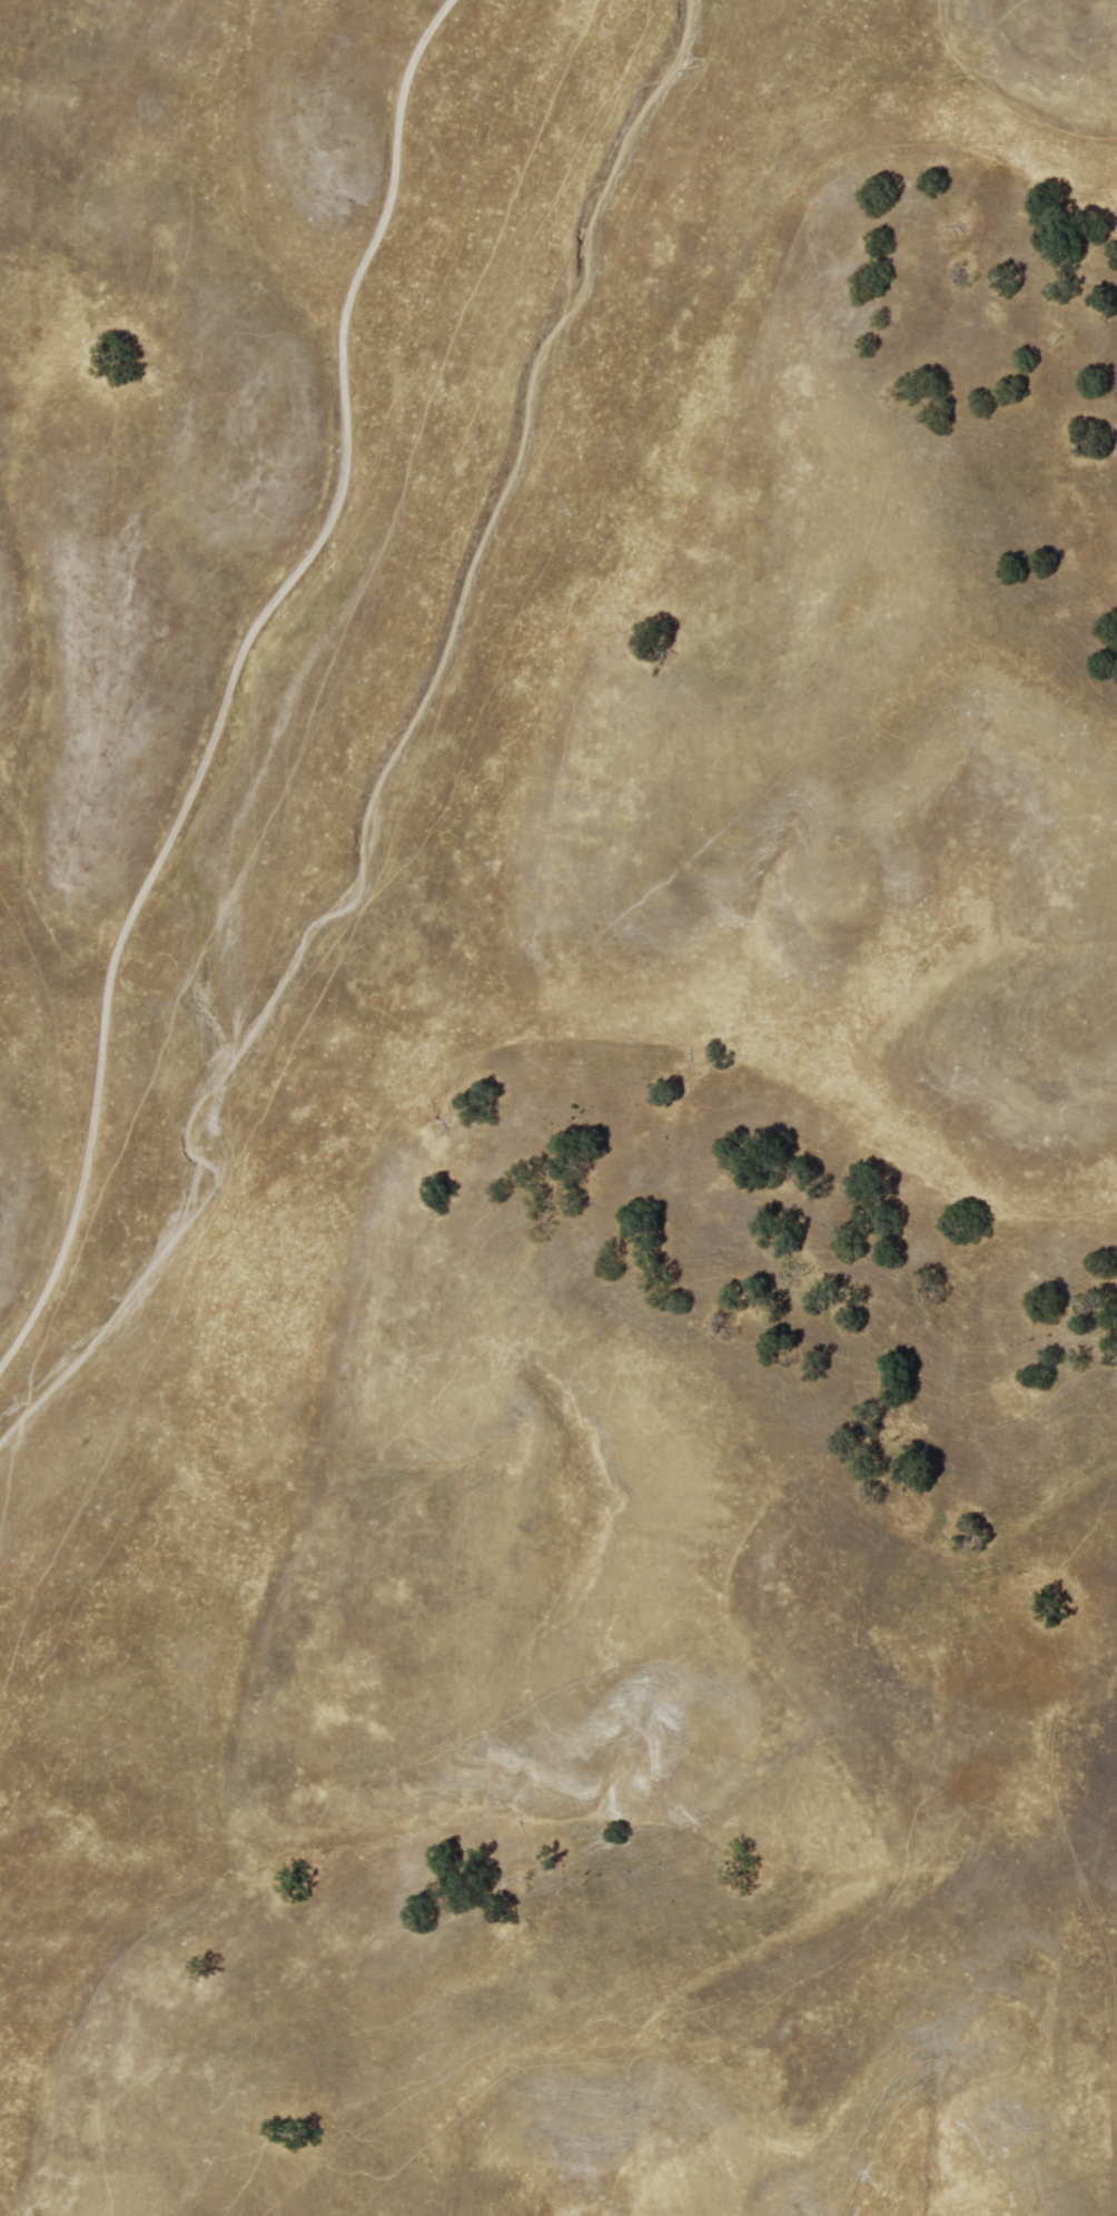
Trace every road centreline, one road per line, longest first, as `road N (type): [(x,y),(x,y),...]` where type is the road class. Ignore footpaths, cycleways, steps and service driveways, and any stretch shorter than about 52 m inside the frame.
road 1 (residential): [(440,0),(404,62),(385,207),(342,308),(329,509),(247,629),(207,742),(120,934),(71,1194),(48,1268),(0,1357)]

